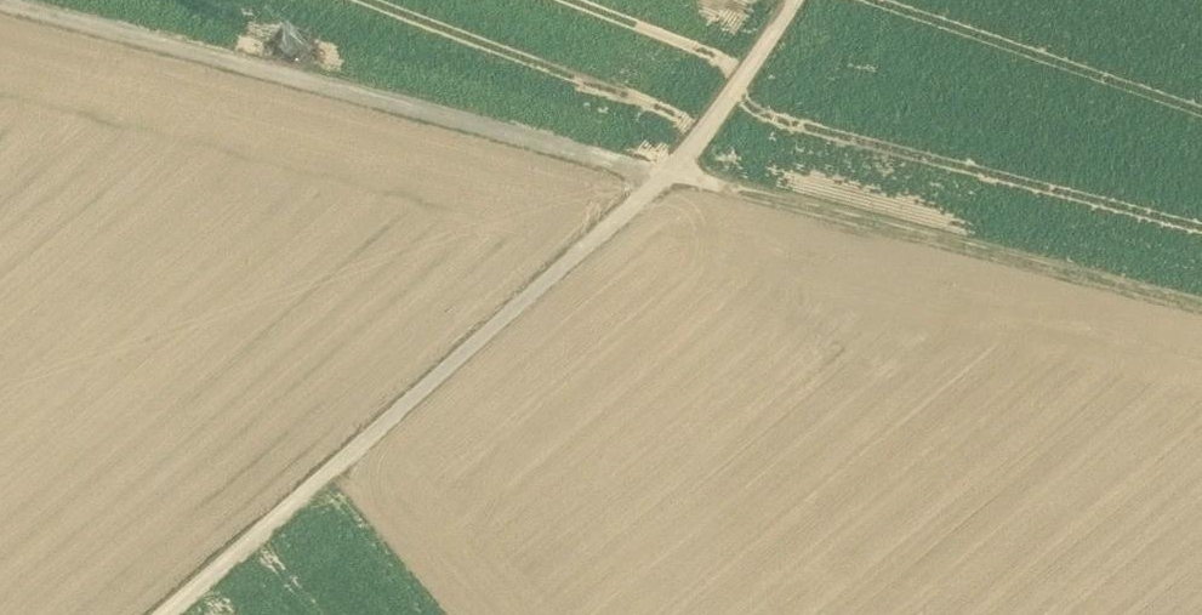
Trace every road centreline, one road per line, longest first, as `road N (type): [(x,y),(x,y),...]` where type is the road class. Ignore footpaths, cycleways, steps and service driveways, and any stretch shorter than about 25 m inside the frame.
road 1 (track): [(1201,322),(0,11)]
road 2 (track): [(812,0),(690,187),(198,614)]

